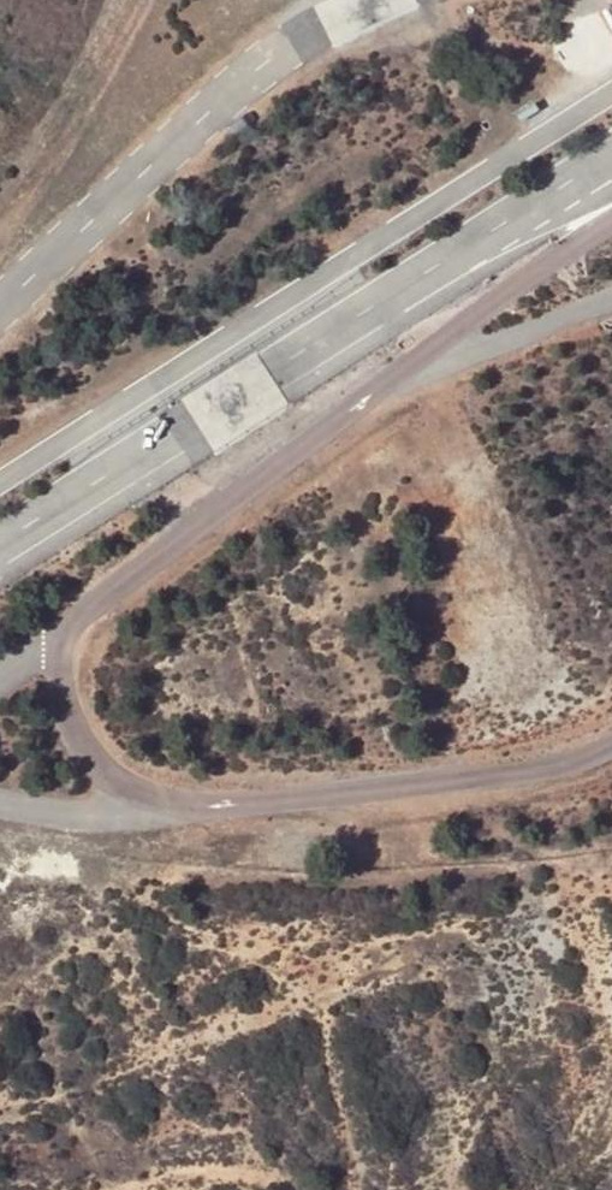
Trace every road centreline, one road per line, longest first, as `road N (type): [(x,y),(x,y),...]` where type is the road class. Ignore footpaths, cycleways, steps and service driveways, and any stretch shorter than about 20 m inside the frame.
road 1 (unclassified): [(611,747),(516,775),(218,806)]
road 2 (unclassified): [(72,624),(382,386)]
road 3 (unclassified): [(382,386),(611,220)]
road 4 (unclassified): [(218,806),(149,799),(98,764),(63,696),(60,656),(72,624)]
road 5 (track): [(0,234),(70,142),(147,0)]
road 6 (unclassified): [(382,386),(611,300)]
road 7 (unclassified): [(218,806),(87,814),(0,805)]

